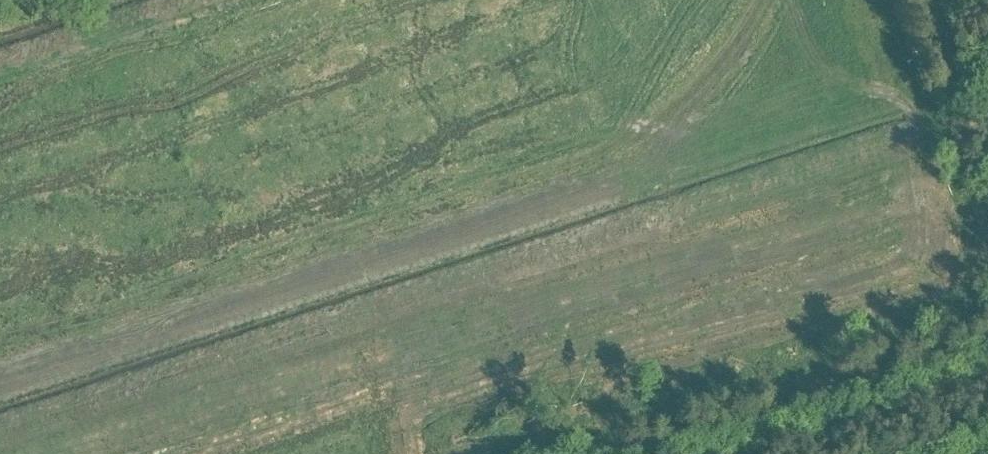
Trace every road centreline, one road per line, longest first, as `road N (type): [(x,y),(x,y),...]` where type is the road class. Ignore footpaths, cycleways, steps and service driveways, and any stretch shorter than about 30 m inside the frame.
road 1 (track): [(766,0),(713,84),(637,148),(561,178),(0,350)]

